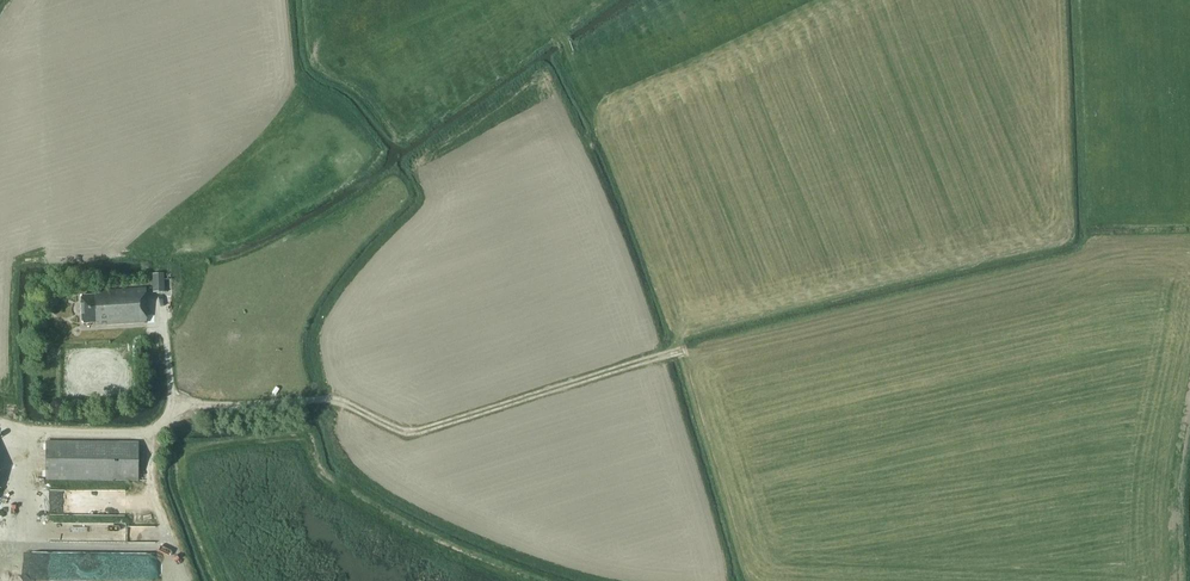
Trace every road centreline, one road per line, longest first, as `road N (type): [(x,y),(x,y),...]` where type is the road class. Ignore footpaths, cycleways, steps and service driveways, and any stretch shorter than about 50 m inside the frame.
road 1 (track): [(171,406),(332,398),(414,431),(681,349)]

